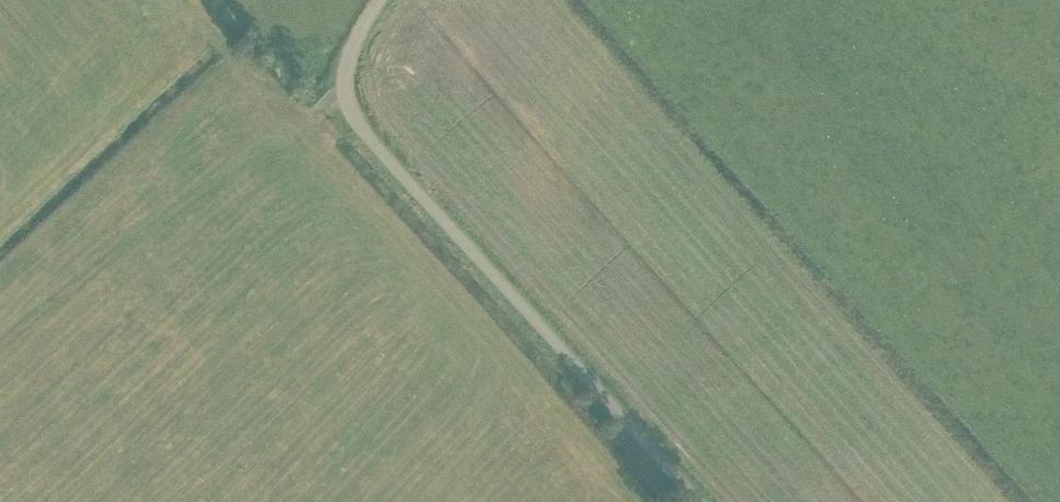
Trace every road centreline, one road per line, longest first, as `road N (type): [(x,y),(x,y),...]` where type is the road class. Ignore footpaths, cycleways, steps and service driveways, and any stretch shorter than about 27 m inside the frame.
road 1 (unclassified): [(696,501),(351,112),(344,88),(350,54),(379,0)]

